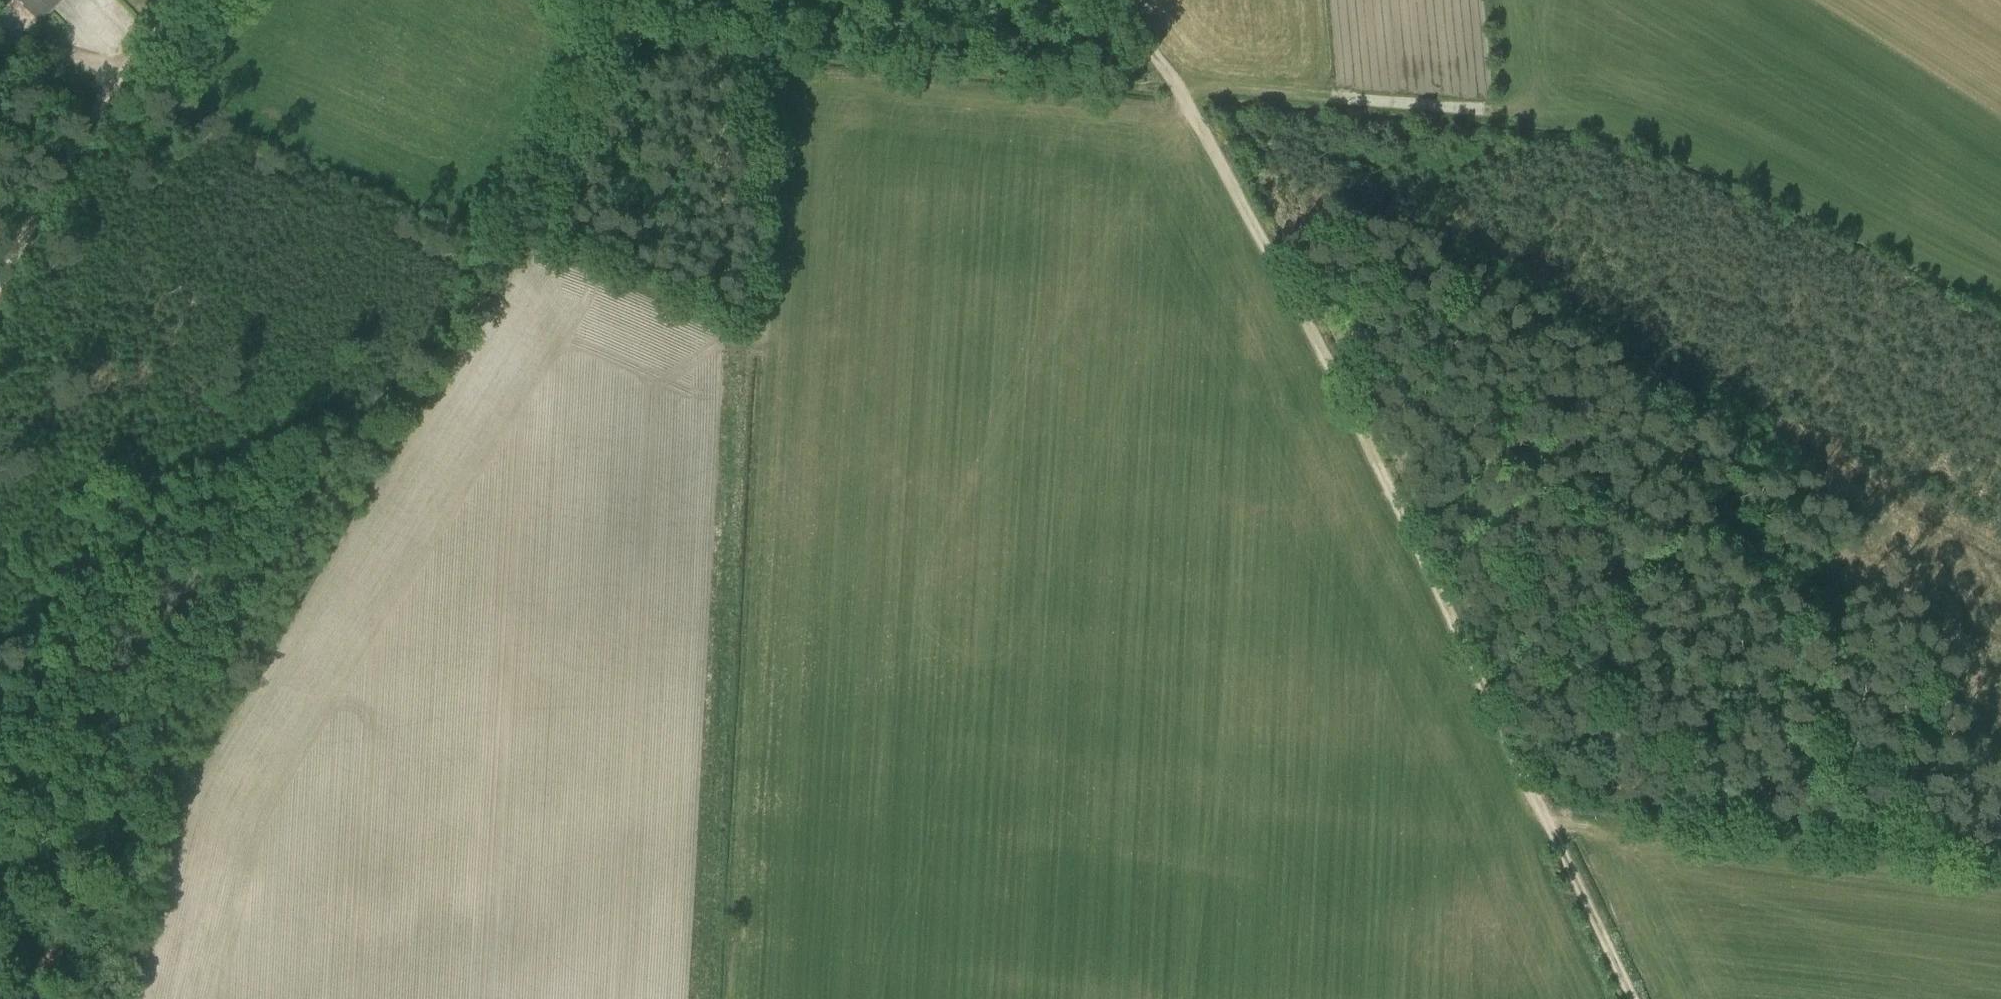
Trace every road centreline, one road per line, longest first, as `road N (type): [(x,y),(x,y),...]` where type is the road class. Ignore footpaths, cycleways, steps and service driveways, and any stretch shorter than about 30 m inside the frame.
road 1 (track): [(1655,998),(1204,109),(1111,0)]
road 2 (track): [(186,0),(123,70),(0,296)]
road 3 (track): [(123,70),(0,39)]

